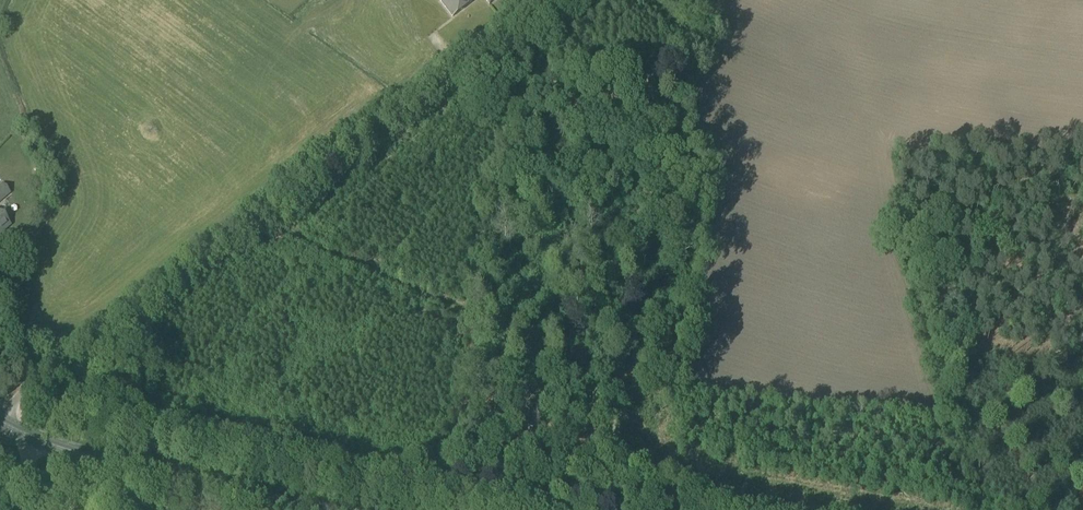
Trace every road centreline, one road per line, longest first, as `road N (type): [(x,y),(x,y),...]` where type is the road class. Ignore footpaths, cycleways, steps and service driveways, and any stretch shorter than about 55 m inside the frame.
road 1 (unclassified): [(0,421),(29,387),(530,0)]
road 2 (primary): [(322,509),(59,448),(0,423)]

